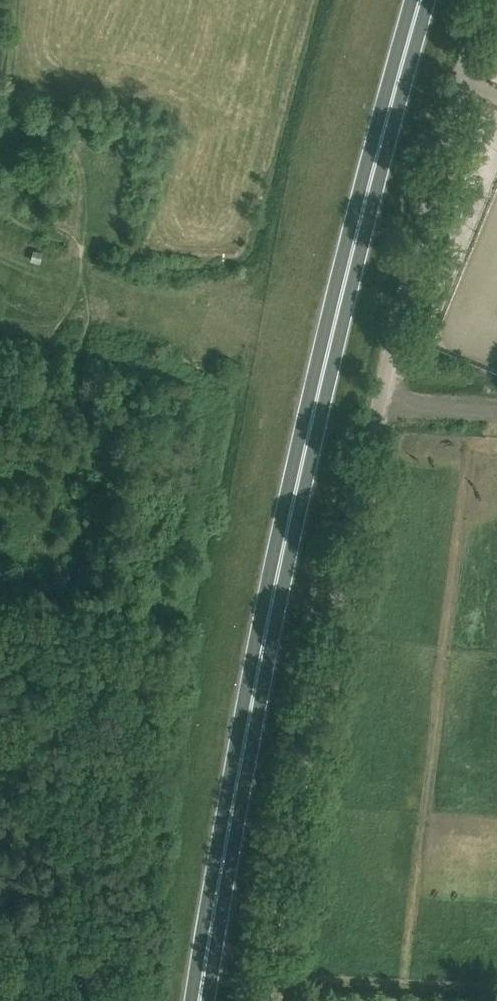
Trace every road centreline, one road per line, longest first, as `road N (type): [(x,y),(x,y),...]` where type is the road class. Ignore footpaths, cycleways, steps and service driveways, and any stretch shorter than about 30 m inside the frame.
road 1 (unclassified): [(263,1000),(327,638),(484,0)]
road 2 (trunk): [(201,1000),(258,668),(325,362),(421,0)]
road 3 (track): [(496,992),(267,979)]

